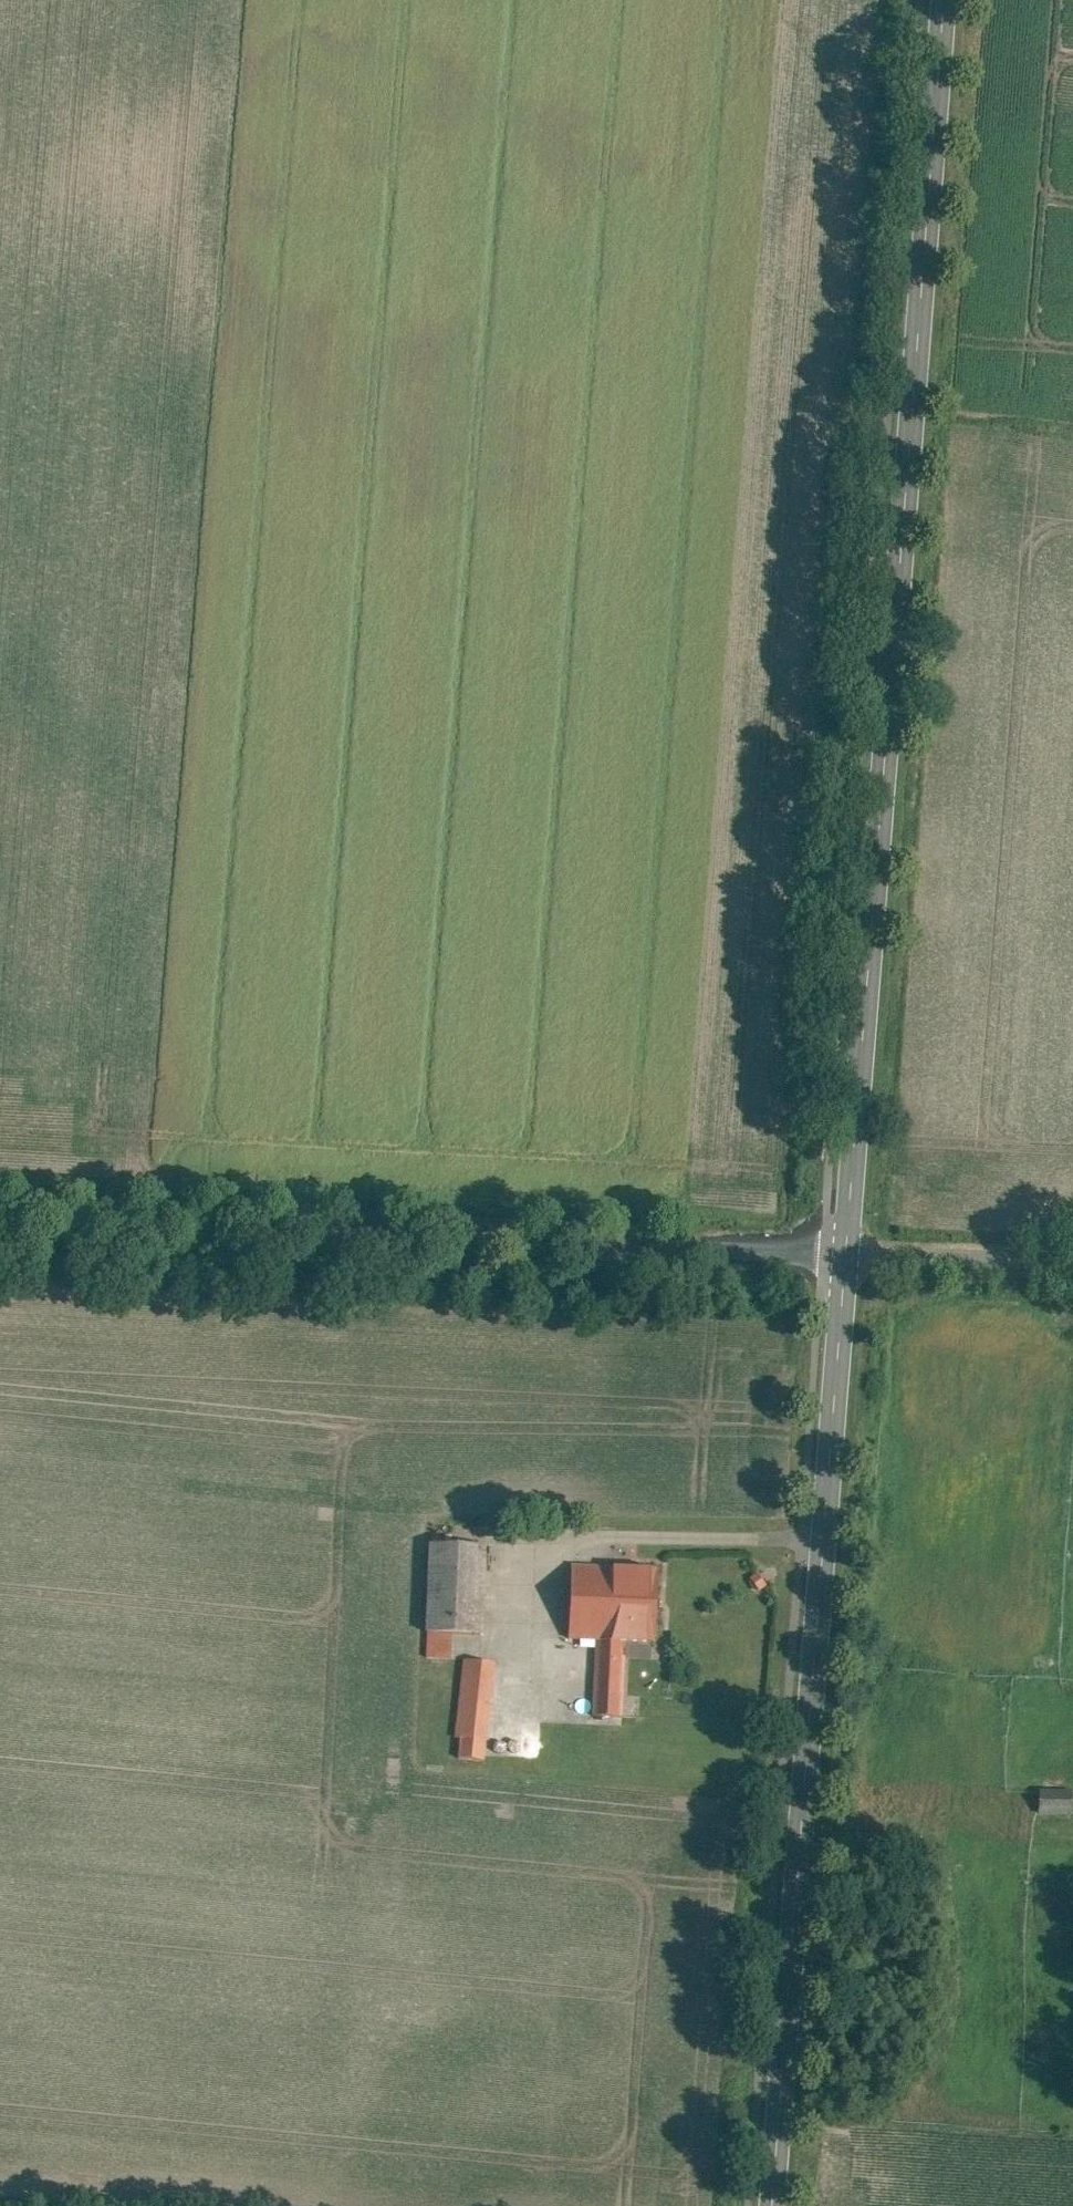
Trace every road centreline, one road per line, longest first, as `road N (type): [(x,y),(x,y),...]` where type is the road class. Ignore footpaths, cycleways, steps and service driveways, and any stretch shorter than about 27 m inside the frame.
road 1 (tertiary): [(951,0),(843,1254)]
road 2 (tertiary): [(843,1254),(772,2205)]
road 3 (unclassified): [(0,1217),(843,1254)]
road 4 (unclassified): [(843,1254),(1072,1265)]

